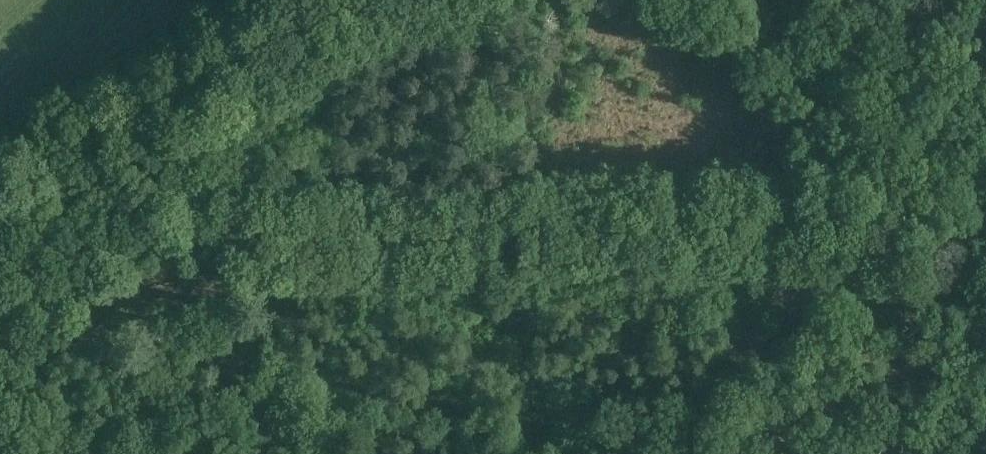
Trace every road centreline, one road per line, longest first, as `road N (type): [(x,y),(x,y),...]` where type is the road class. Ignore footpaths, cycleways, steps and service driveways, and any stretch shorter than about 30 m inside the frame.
road 1 (track): [(306,453),(531,428),(588,431),(700,453)]

